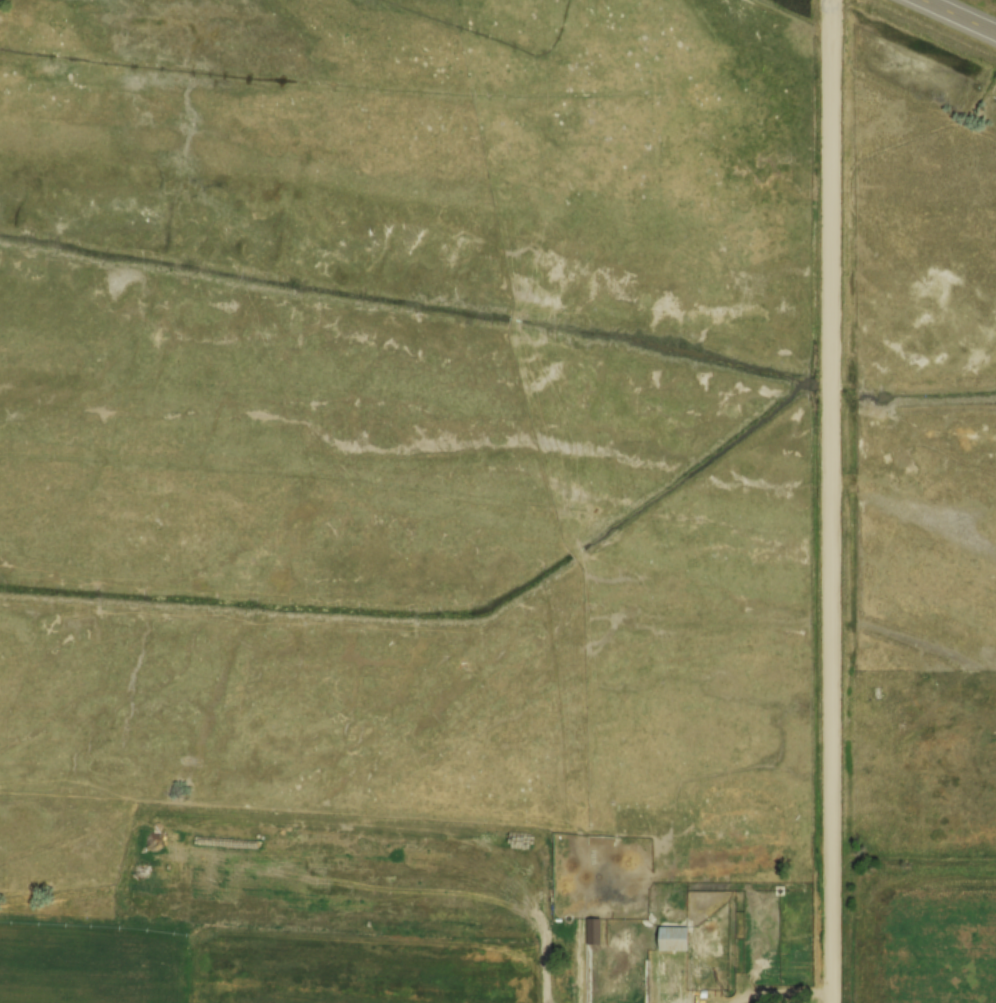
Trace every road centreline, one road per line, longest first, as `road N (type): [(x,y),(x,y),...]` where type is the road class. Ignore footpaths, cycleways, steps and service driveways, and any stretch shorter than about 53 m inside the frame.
road 1 (residential): [(832,1002),(829,0)]

